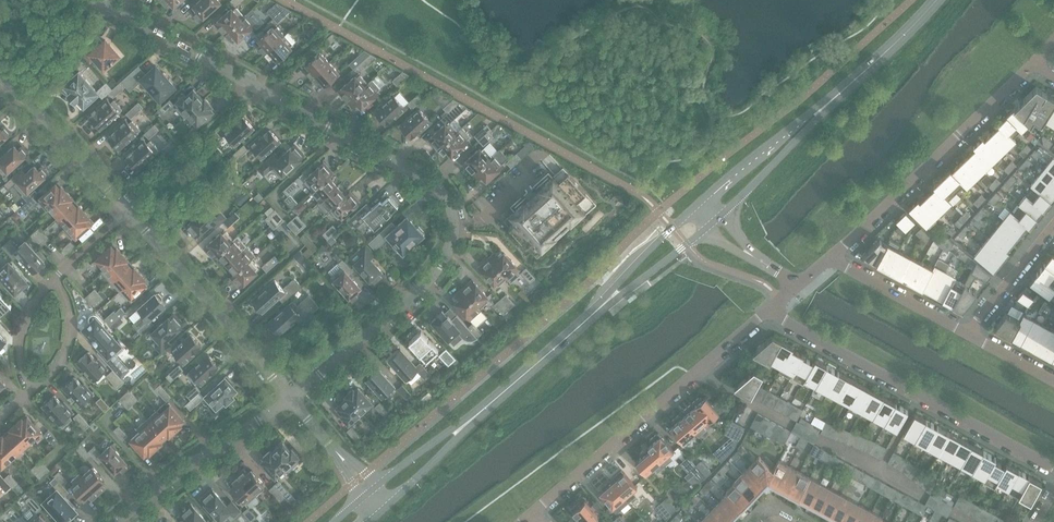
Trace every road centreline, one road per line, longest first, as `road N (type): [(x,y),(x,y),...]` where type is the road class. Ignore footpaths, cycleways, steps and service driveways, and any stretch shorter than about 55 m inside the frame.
road 1 (residential): [(289,399),(438,266),(453,217),(440,190),(95,0)]
road 2 (residential): [(770,310),(1053,467)]
road 3 (residential): [(531,512),(770,310)]
road 4 (residential): [(829,258),(1032,63)]
road 5 (residential): [(289,399),(125,210)]
road 6 (residential): [(116,521),(289,399)]
road 7 (secondary): [(468,423),(611,298)]
road 8 (residential): [(125,210),(0,77)]
road 9 (secondary): [(830,101),(698,205)]
road 10 (secondary): [(719,216),(830,101)]
road 11 (residential): [(966,332),(829,258)]
road 12 (secondary): [(830,101),(936,0)]
road 13 (residential): [(966,332),(1053,220)]
road 14 (residential): [(30,388),(63,360),(71,317),(53,276)]
road 15 (secondary): [(698,205),(611,298)]

